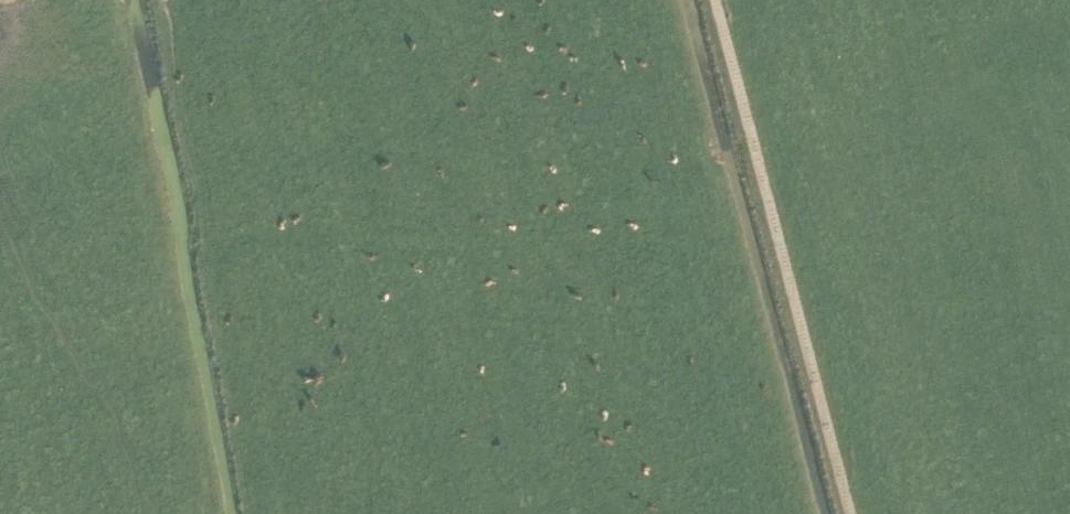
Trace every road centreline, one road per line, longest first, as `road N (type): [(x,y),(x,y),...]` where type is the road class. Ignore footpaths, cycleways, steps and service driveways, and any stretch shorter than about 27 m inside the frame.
road 1 (track): [(715,0),(849,513)]

